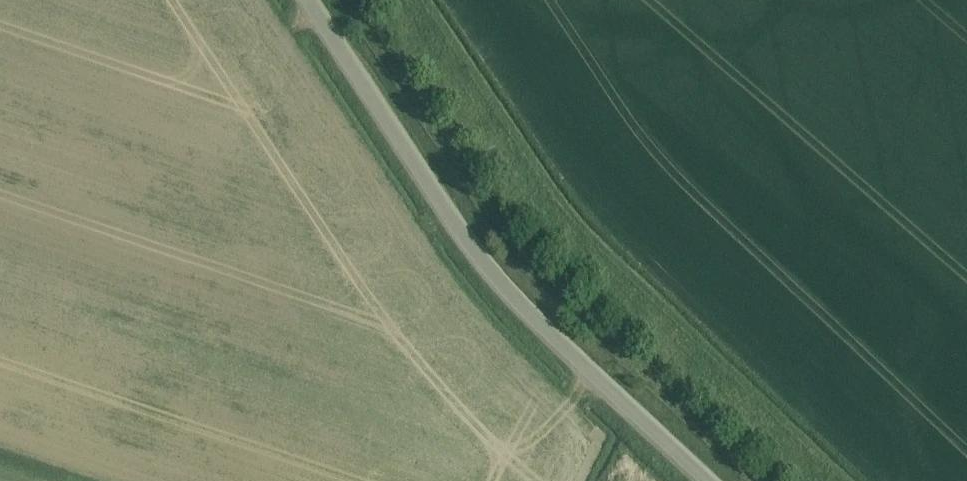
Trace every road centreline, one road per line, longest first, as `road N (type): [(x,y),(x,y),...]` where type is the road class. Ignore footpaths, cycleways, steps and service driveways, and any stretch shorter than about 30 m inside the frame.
road 1 (track): [(820,480),(580,258),(520,189),(397,0)]
road 2 (unclassified): [(707,480),(489,270),(309,0)]

